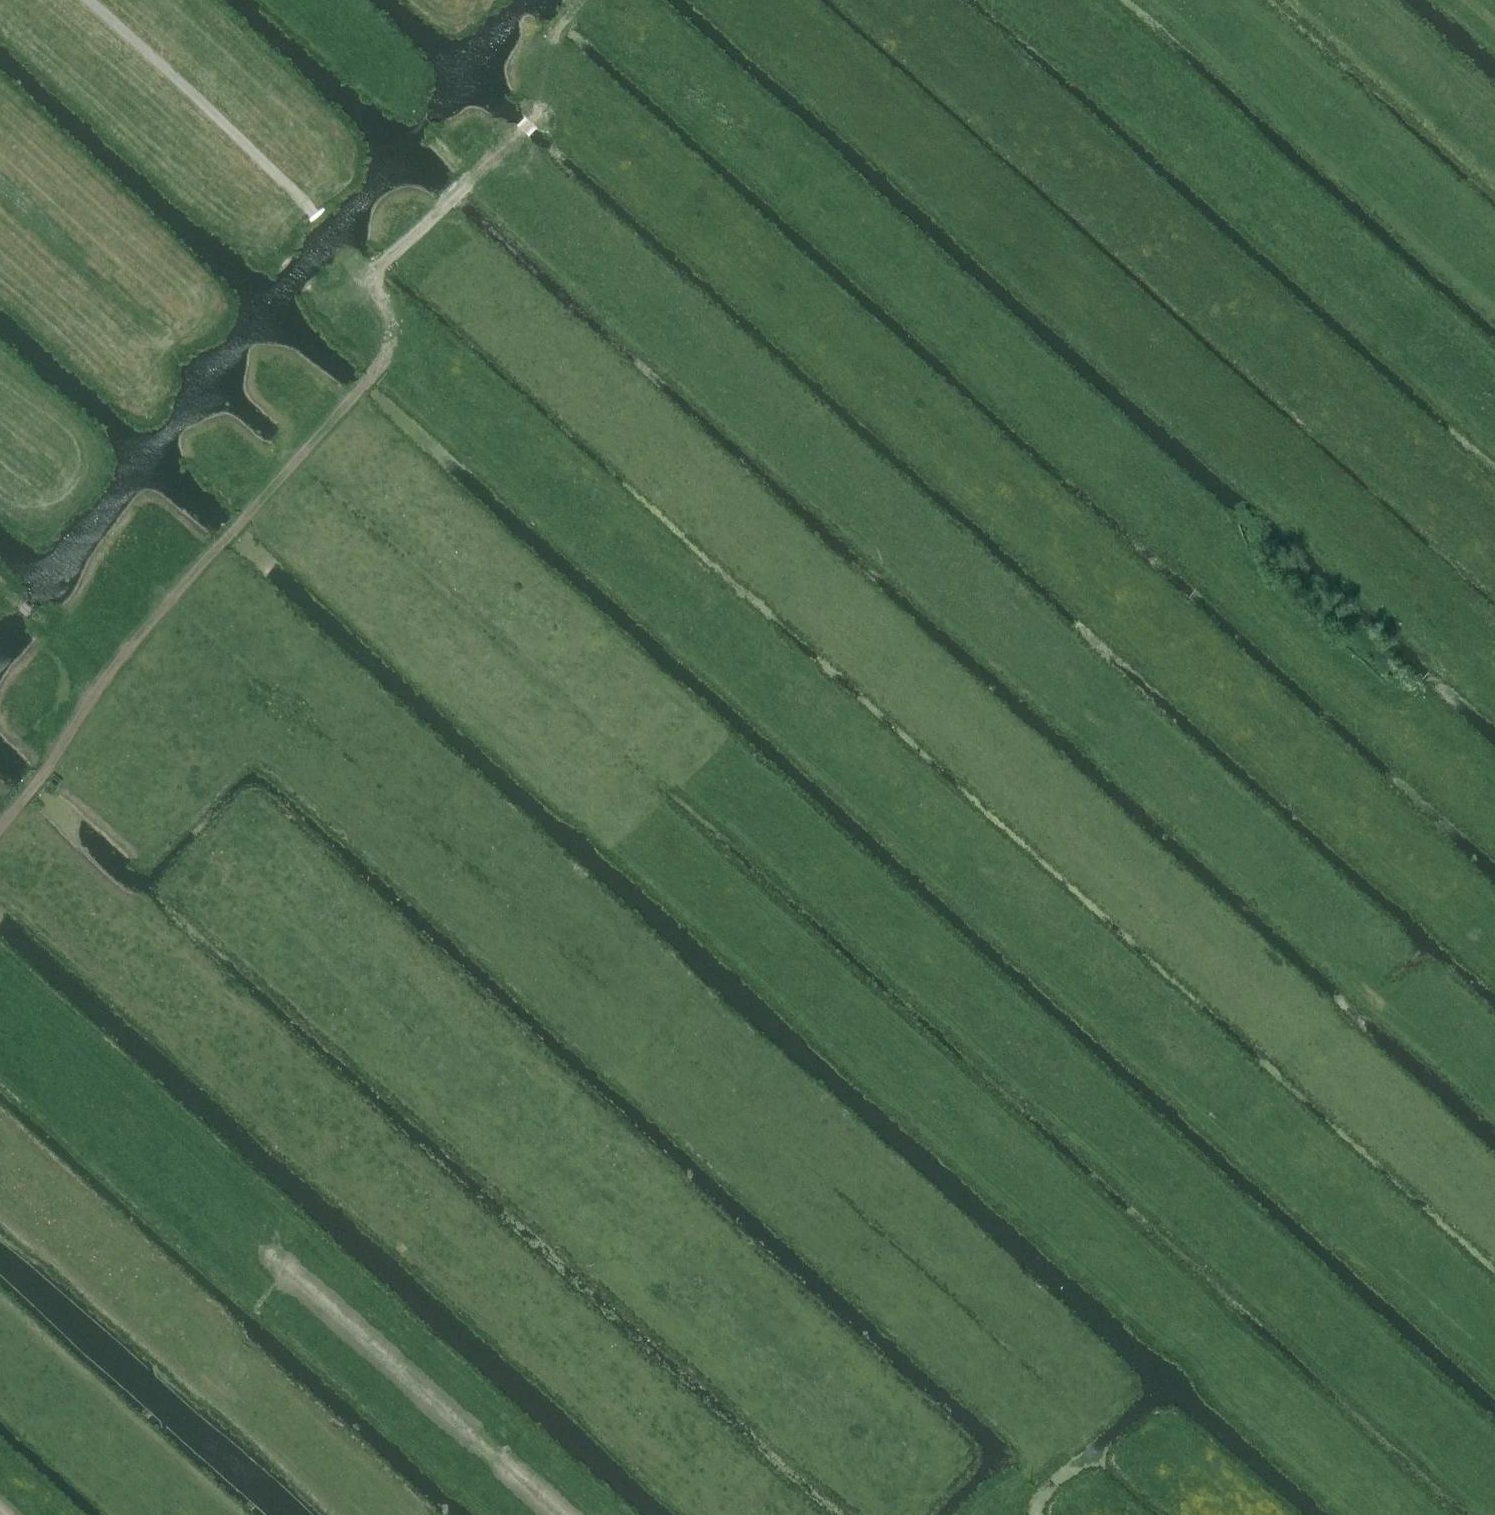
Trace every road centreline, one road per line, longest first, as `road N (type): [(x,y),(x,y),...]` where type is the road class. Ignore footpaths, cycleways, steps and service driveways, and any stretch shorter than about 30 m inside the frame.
road 1 (track): [(95,0),(368,274),(539,117),(547,42),(580,0)]
road 2 (track): [(368,274),(395,327),(384,363),(334,414)]
road 3 (track): [(1494,97),(1384,0)]

